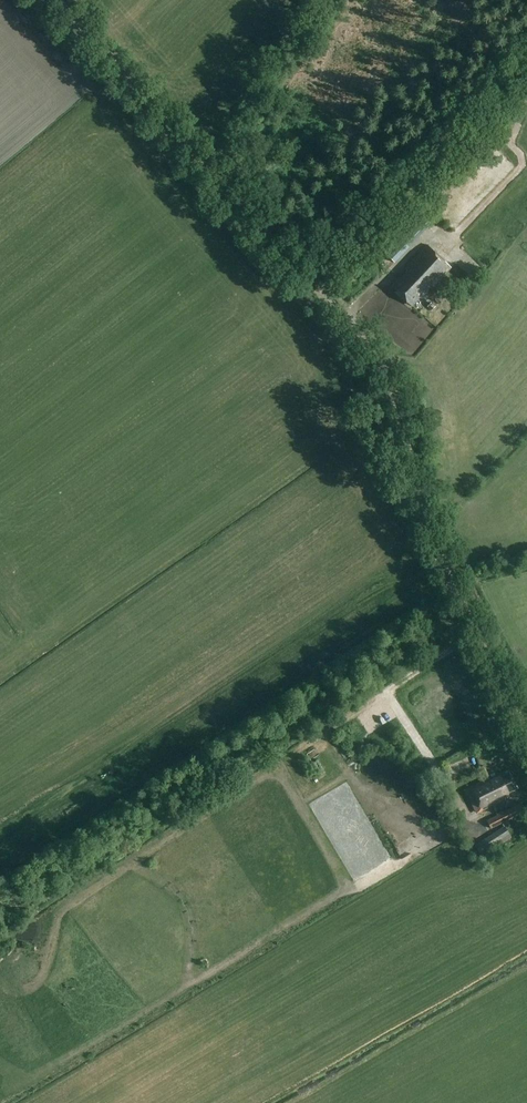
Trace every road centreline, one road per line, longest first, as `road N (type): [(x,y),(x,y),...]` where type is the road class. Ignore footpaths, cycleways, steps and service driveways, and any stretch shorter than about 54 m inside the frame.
road 1 (unclassified): [(526,732),(441,563),(393,390),(375,356),(57,0)]
road 2 (track): [(314,288),(526,65)]

